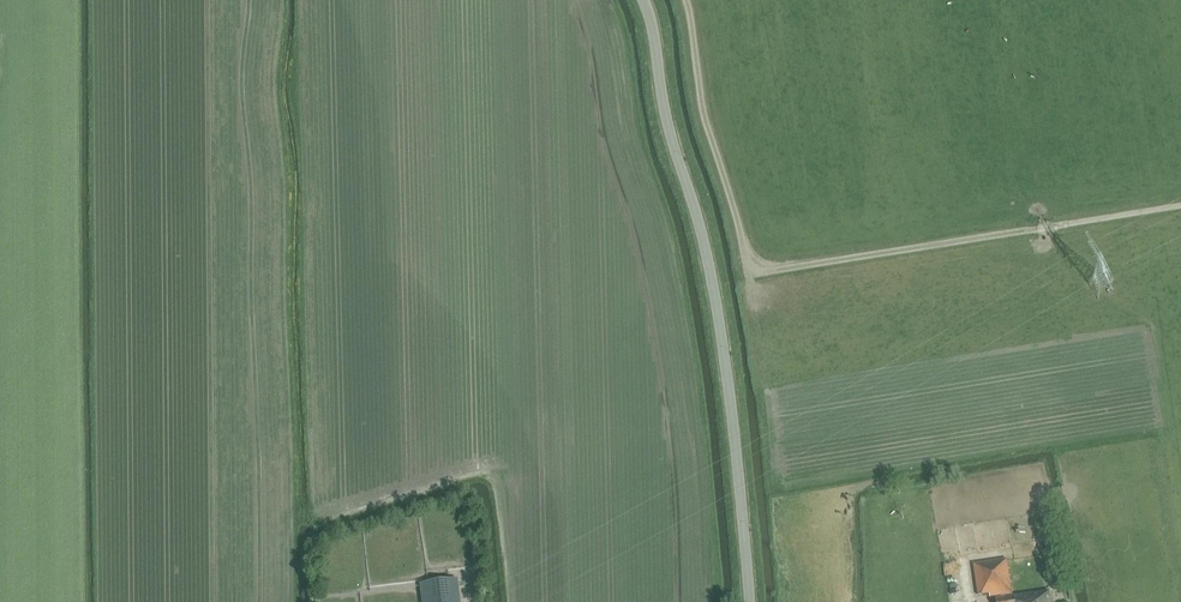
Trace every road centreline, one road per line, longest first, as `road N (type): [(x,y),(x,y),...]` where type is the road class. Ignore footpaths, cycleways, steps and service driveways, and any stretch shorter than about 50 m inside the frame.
road 1 (tertiary): [(748,601),(714,281),(644,0)]

